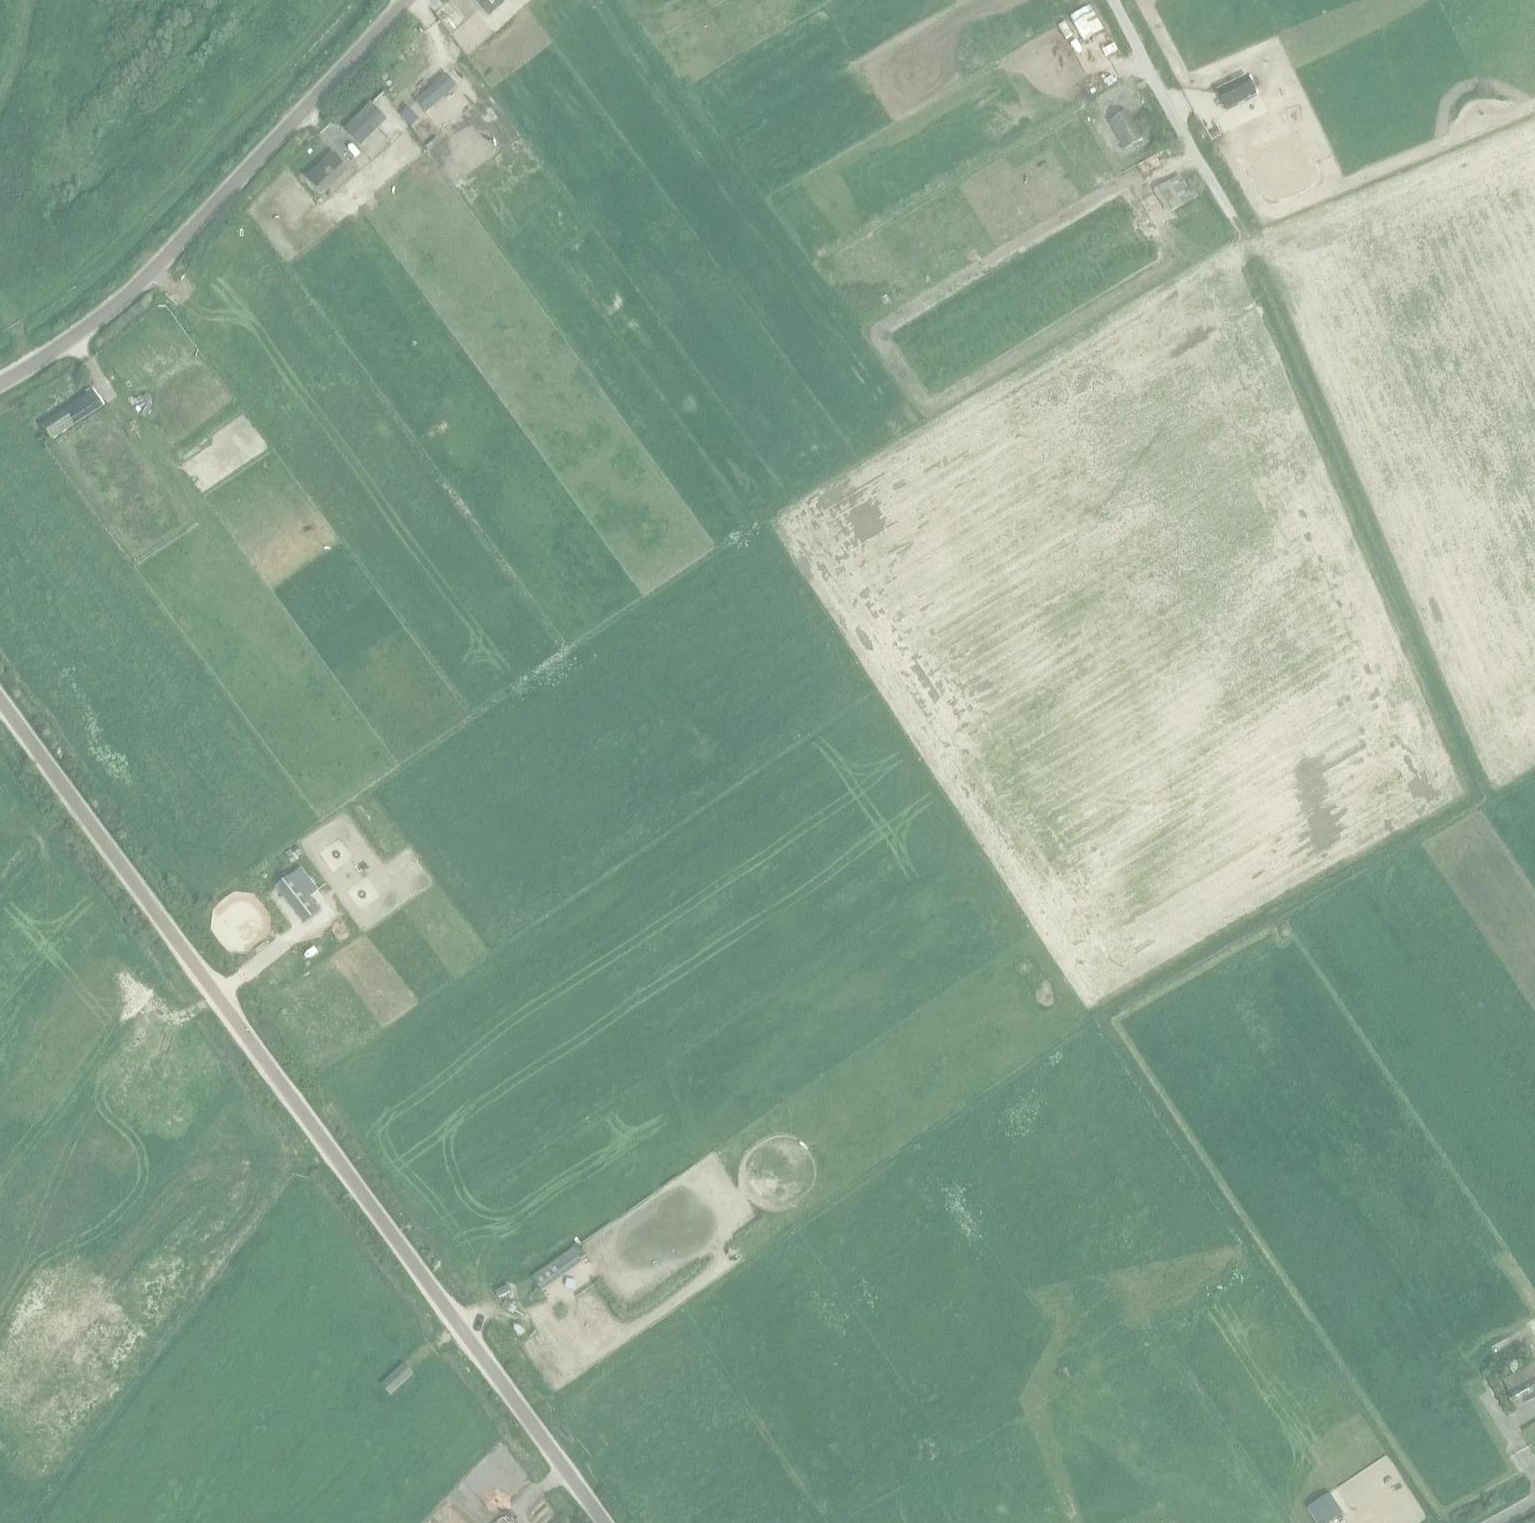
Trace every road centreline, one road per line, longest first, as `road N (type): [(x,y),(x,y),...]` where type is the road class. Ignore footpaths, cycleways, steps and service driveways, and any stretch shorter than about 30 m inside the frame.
road 1 (unclassified): [(607,1522),(0,698)]
road 2 (unclassified): [(0,384),(36,368),(146,281),(407,0)]
road 3 (unclassified): [(1115,0),(1231,211)]

